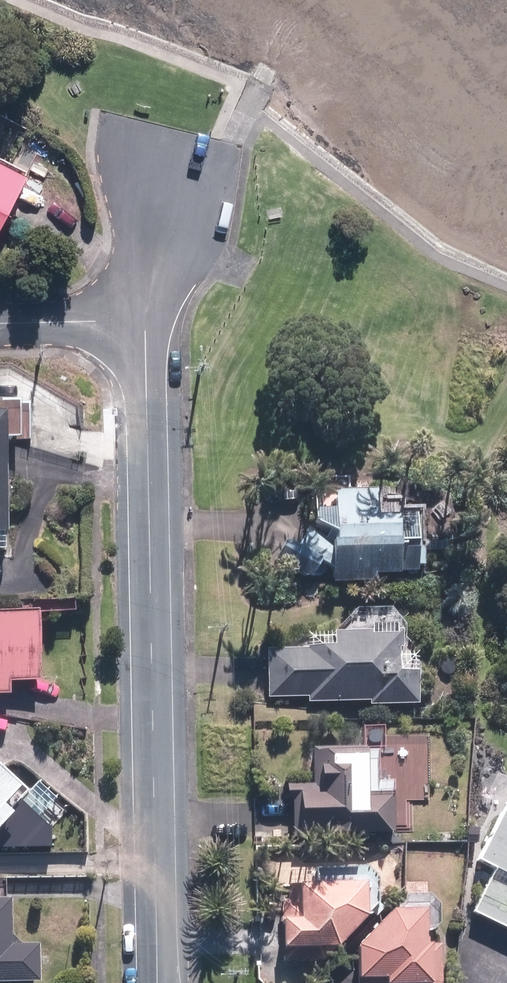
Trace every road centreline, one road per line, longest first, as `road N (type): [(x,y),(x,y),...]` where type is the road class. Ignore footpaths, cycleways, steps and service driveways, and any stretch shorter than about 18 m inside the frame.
road 1 (residential): [(146,325),(157,982)]
road 2 (residential): [(0,324),(146,325)]
road 3 (residential): [(176,202),(146,325)]

